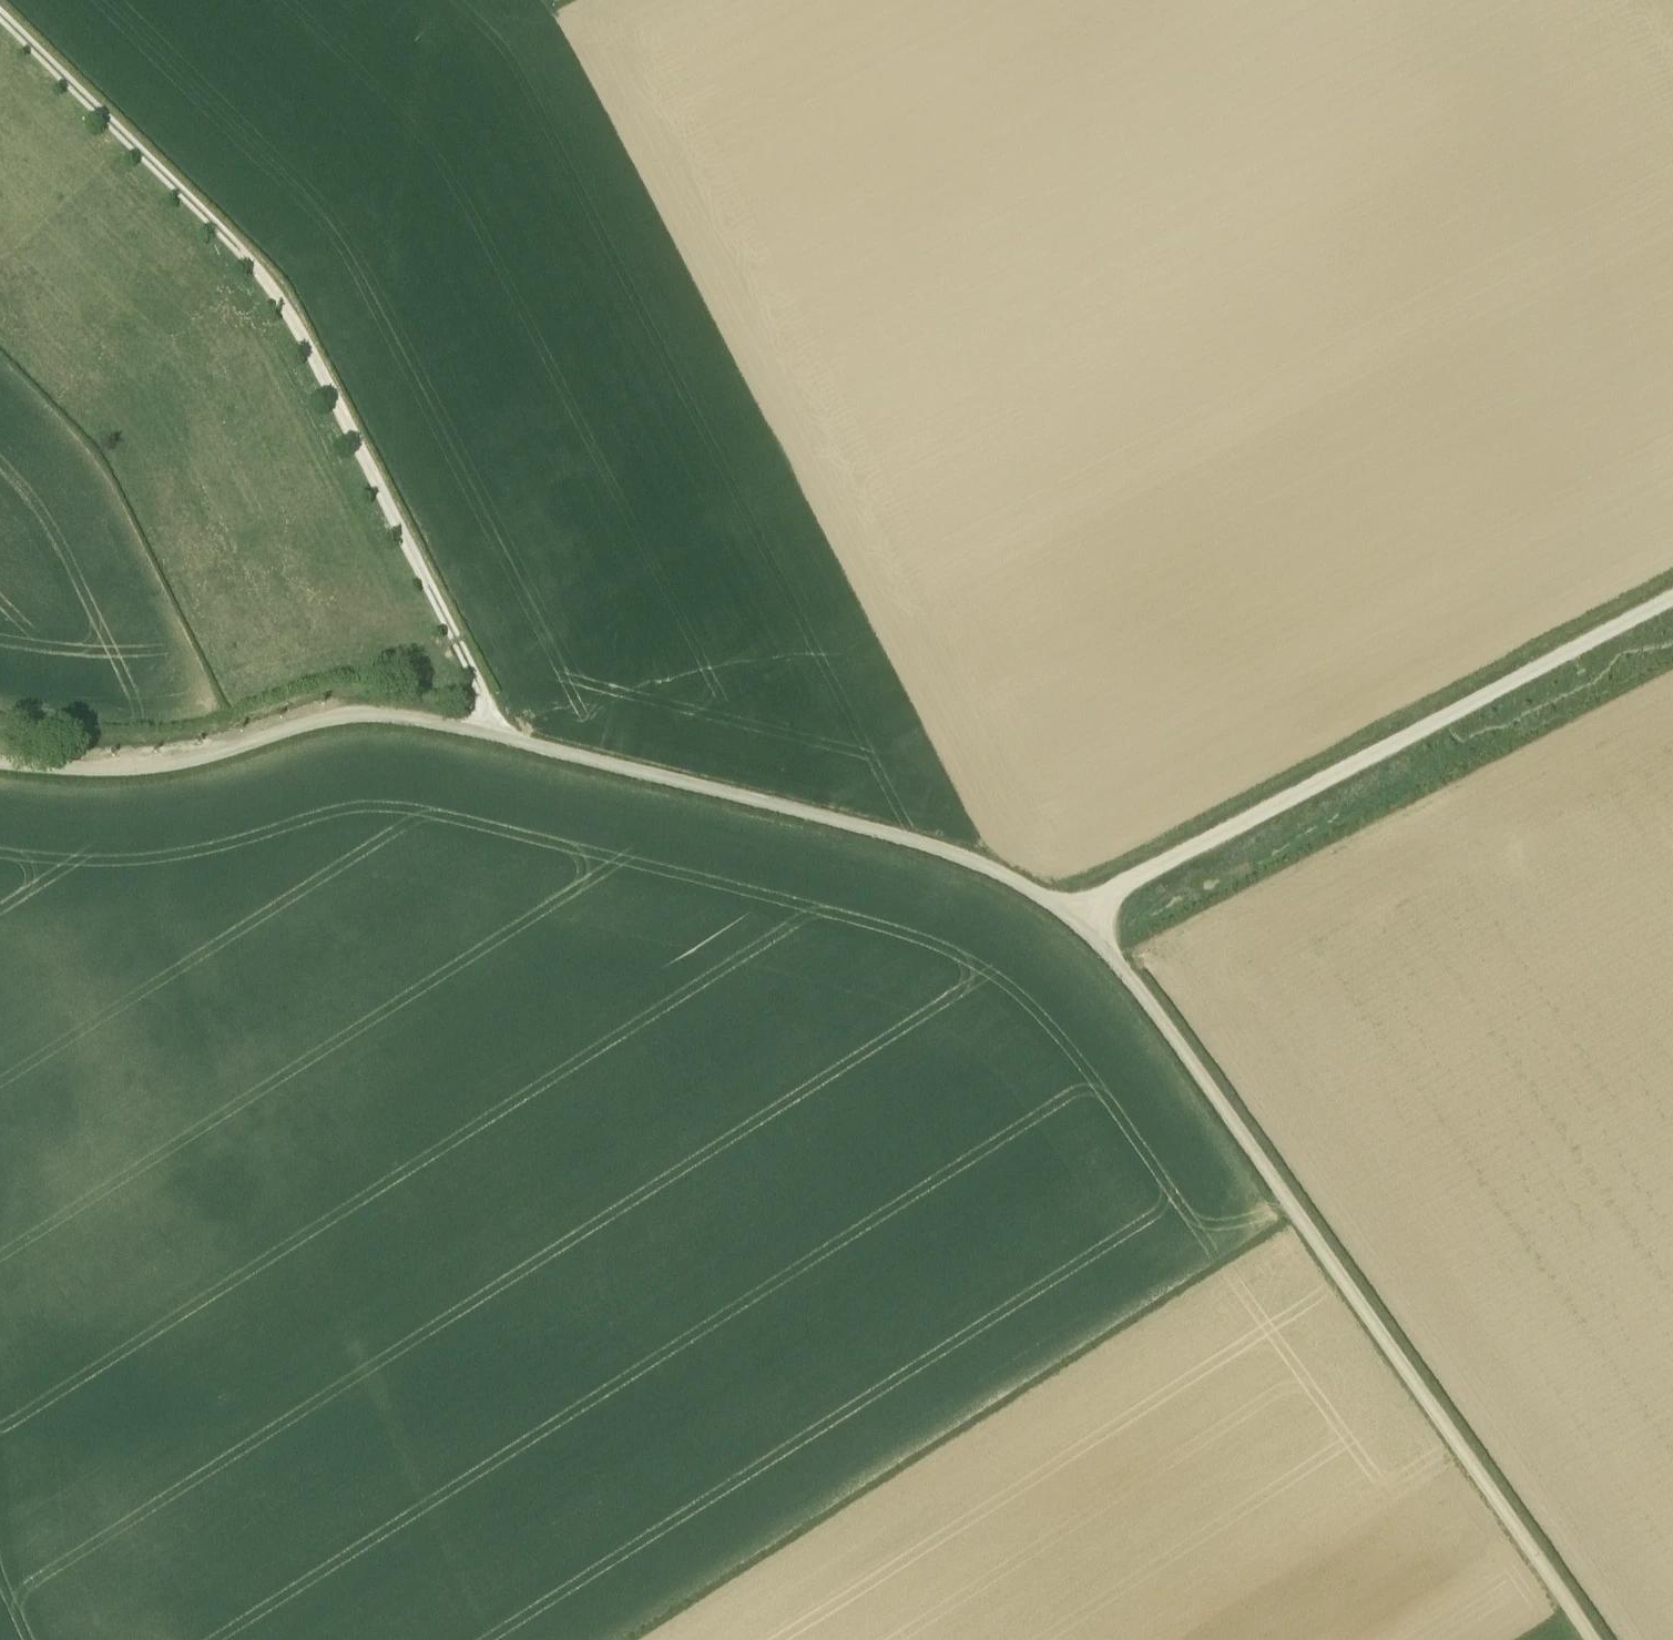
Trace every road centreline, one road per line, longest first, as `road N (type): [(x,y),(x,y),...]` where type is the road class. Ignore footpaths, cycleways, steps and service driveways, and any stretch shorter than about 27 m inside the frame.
road 1 (unclassified): [(1592,1639),(1154,1009),(1086,934),(1011,879),(910,840),(395,714),(328,717),(146,767),(0,761)]
road 2 (track): [(1064,915),(1672,595)]

